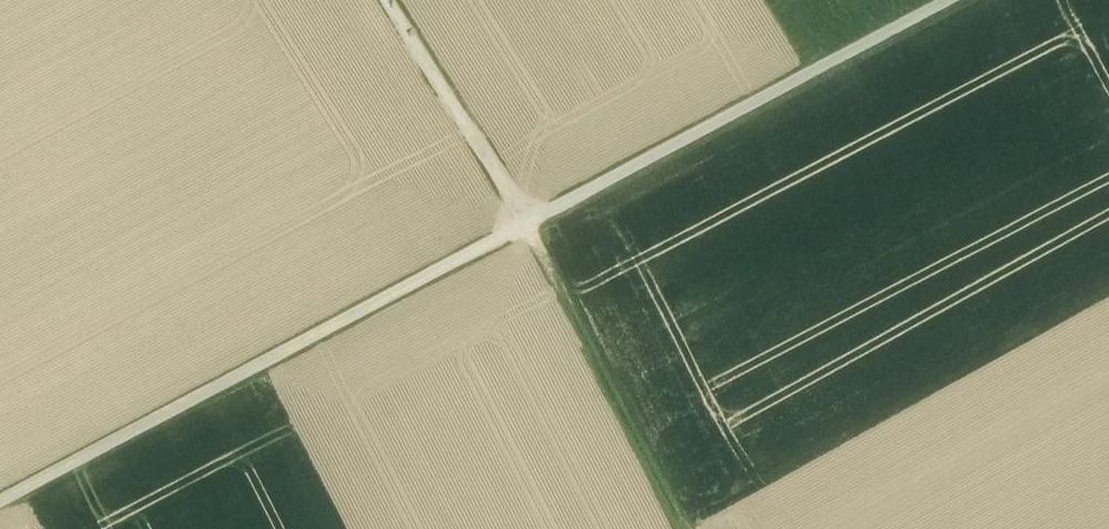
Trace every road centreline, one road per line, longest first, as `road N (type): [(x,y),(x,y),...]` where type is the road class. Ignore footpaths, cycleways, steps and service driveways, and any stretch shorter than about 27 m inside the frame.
road 1 (track): [(949,0),(0,504)]
road 2 (track): [(383,0),(526,228),(681,528)]

